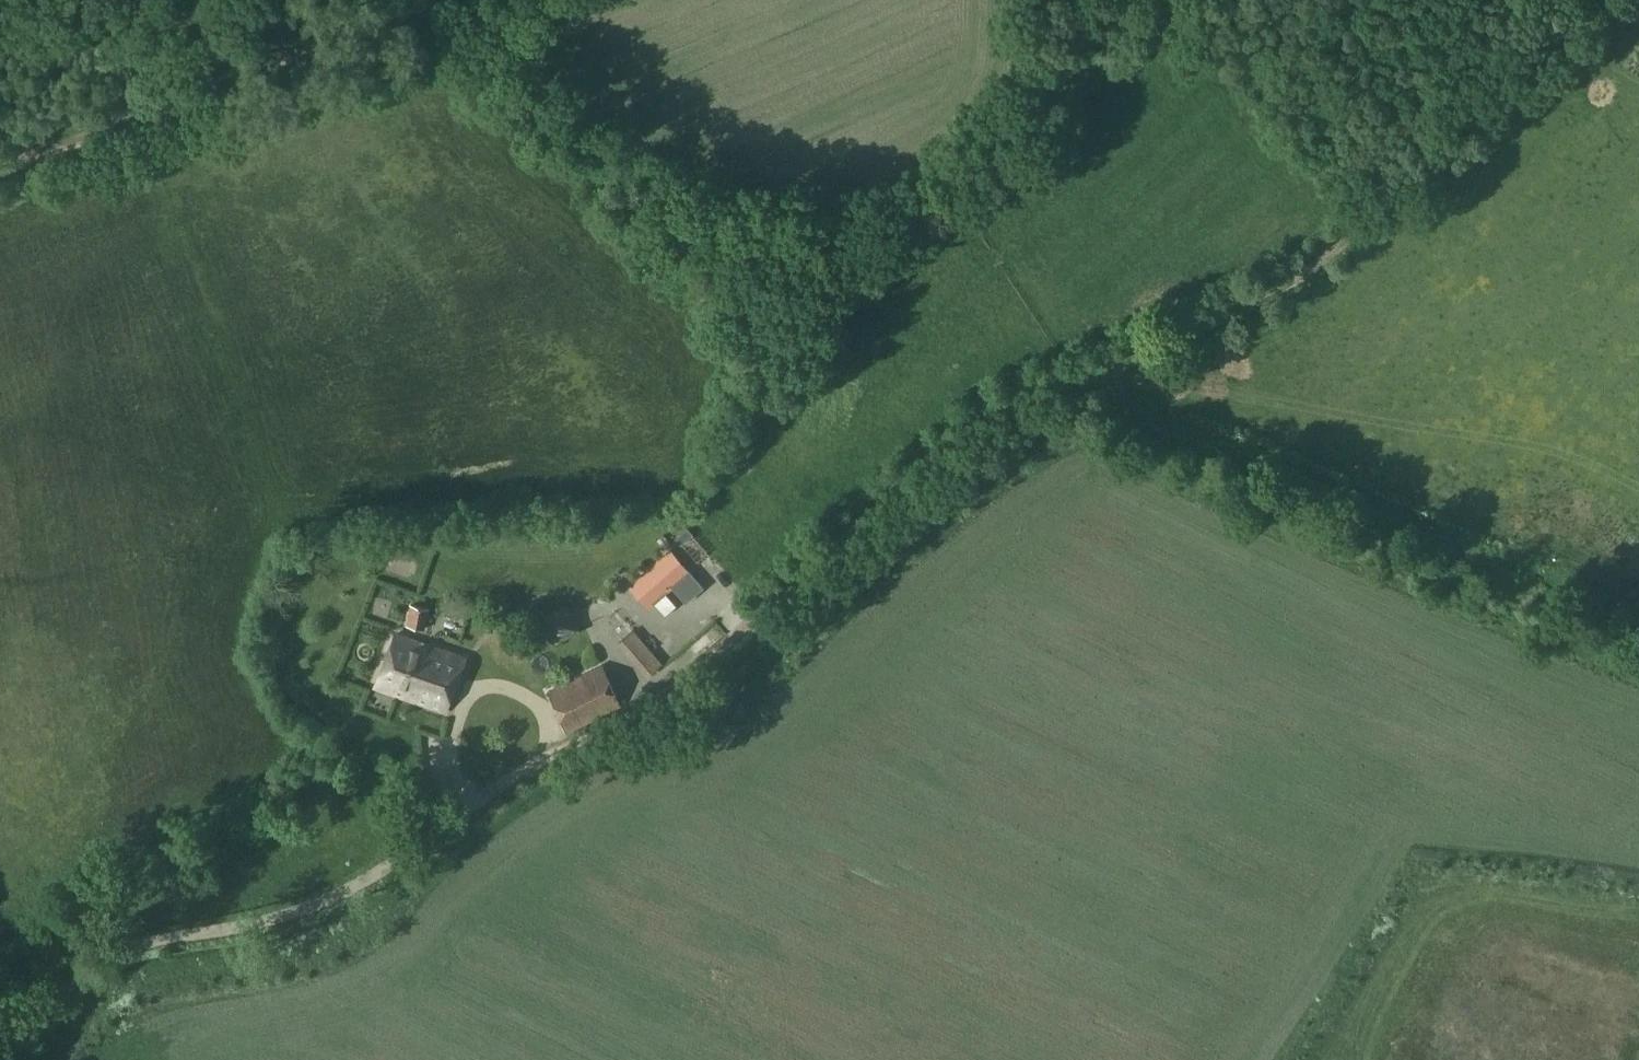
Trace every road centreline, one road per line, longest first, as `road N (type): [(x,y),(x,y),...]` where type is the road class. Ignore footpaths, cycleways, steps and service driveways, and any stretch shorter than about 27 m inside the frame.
road 1 (track): [(0,1041),(104,952),(272,918),(347,892),(527,759),(646,701),(977,425),(1289,281)]
road 2 (track): [(0,167),(409,0)]
road 3 (track): [(1578,0),(1372,212),(1289,281)]

